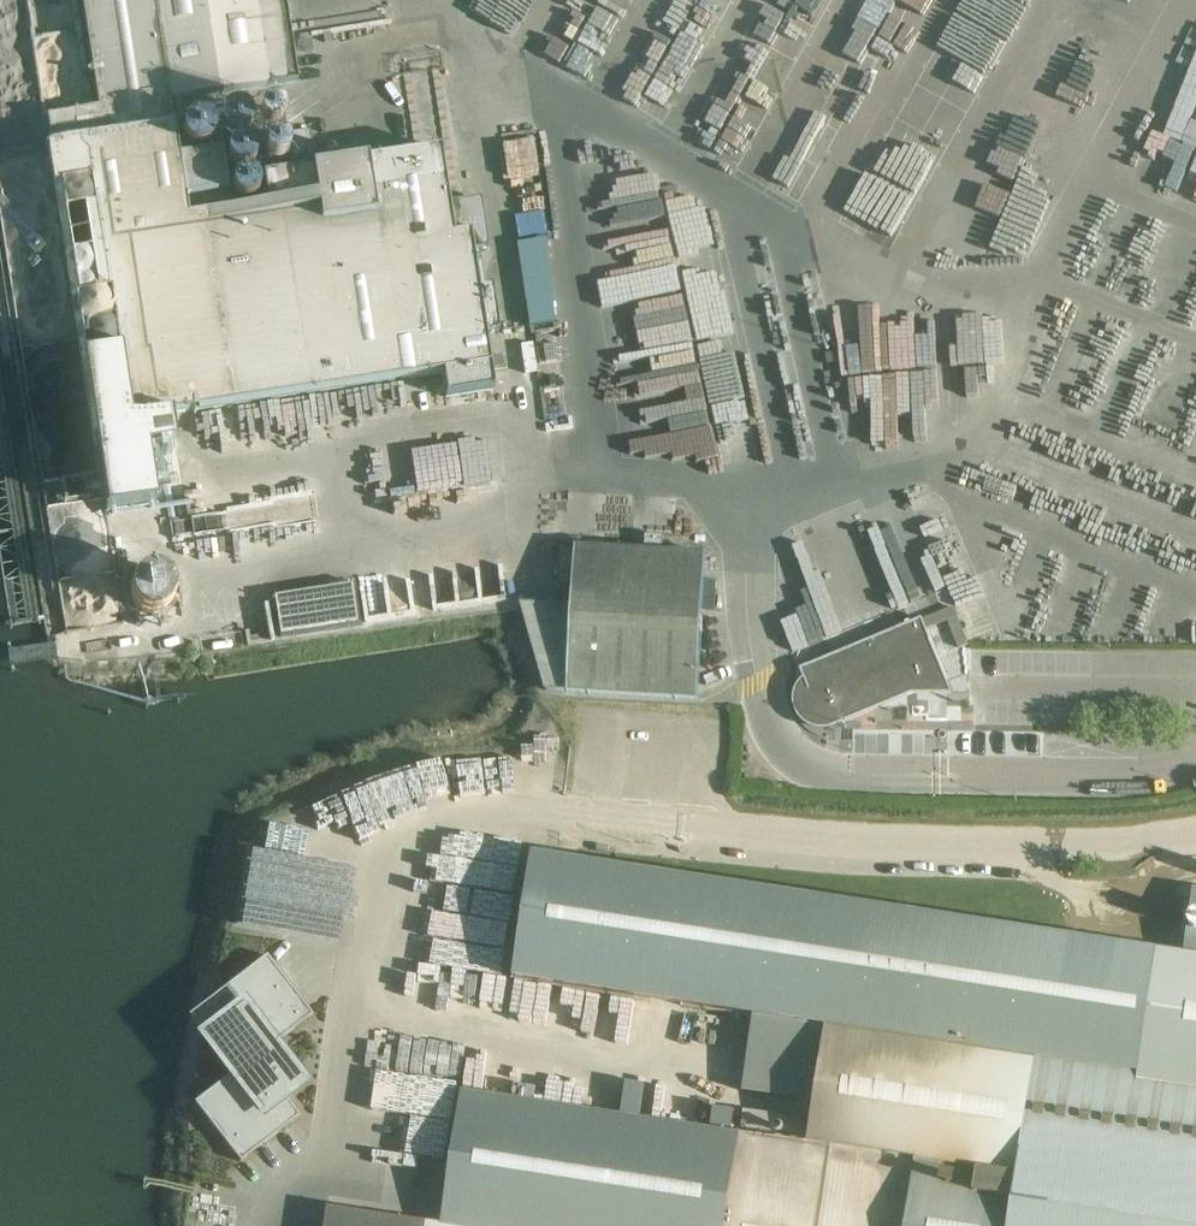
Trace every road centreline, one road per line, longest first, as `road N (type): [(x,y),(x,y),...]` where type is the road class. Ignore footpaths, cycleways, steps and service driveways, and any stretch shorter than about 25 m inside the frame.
road 1 (unclassified): [(769,726),(795,757),(849,771),(1097,777),(1195,761)]

